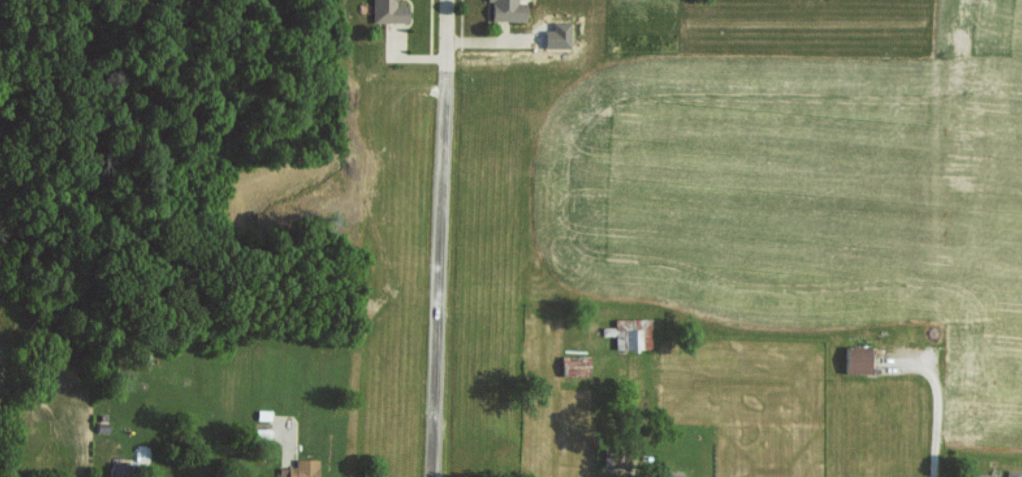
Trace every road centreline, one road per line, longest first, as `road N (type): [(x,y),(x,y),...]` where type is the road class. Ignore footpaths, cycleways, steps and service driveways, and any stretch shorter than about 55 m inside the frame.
road 1 (residential): [(432,476),(450,0)]

